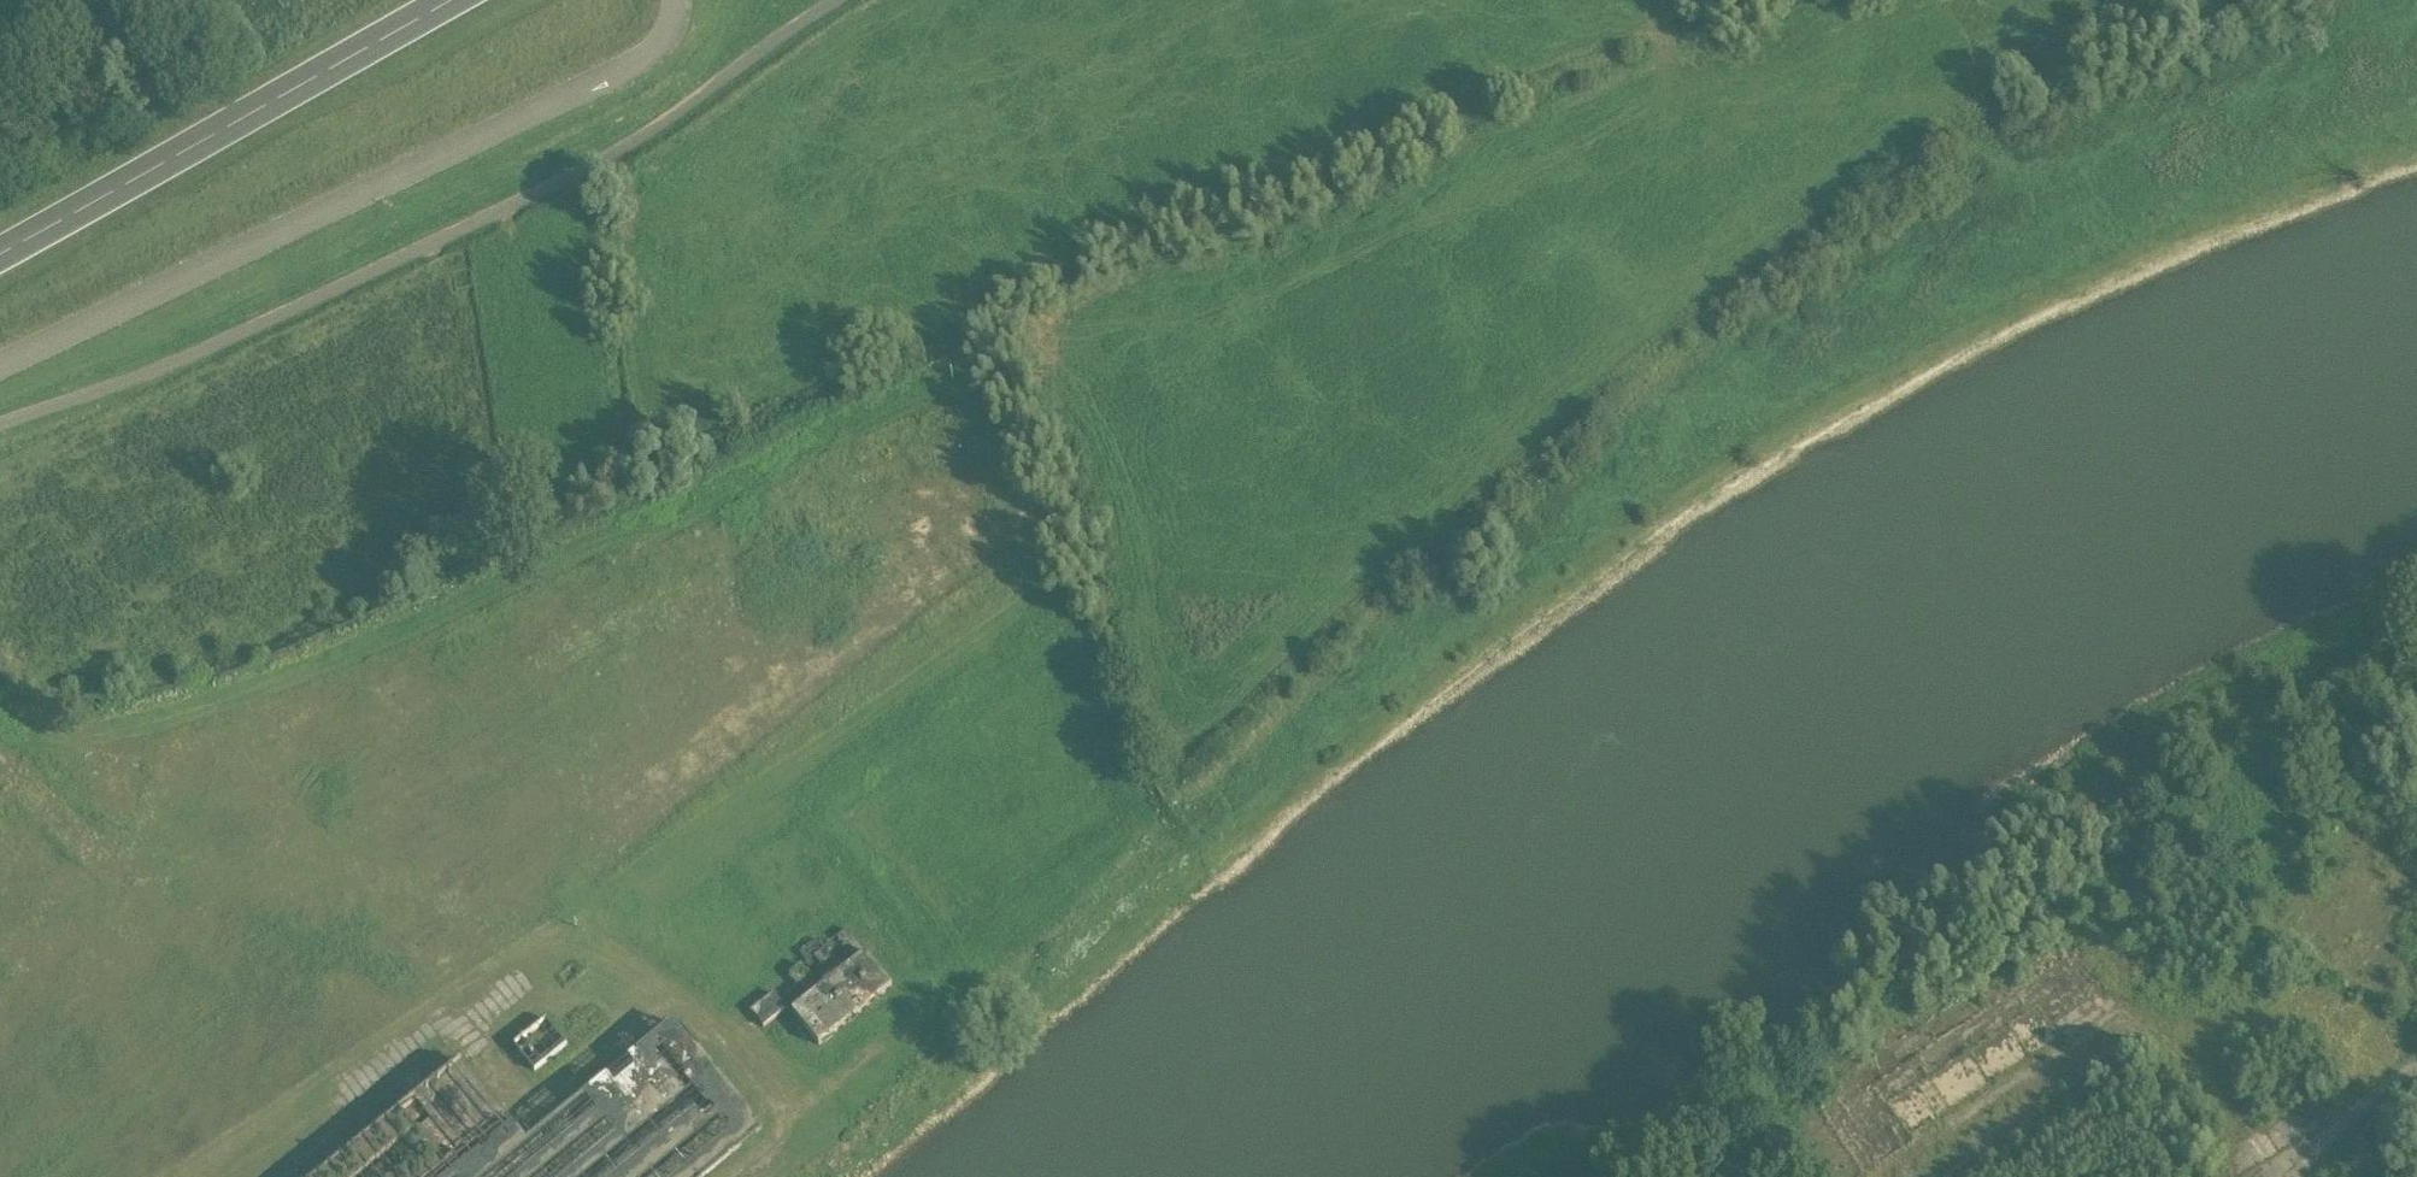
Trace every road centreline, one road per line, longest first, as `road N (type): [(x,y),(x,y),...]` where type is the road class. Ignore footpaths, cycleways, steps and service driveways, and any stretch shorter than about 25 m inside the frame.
road 1 (unclassified): [(833,0),(606,155),(506,206),(214,344),(0,424)]
road 2 (unclassified): [(676,0),(669,31),(651,54),(0,366)]
road 3 (secondary): [(0,253),(451,0)]
road 4 (unclassified): [(2297,1176),(2331,1131),(2416,1065)]

